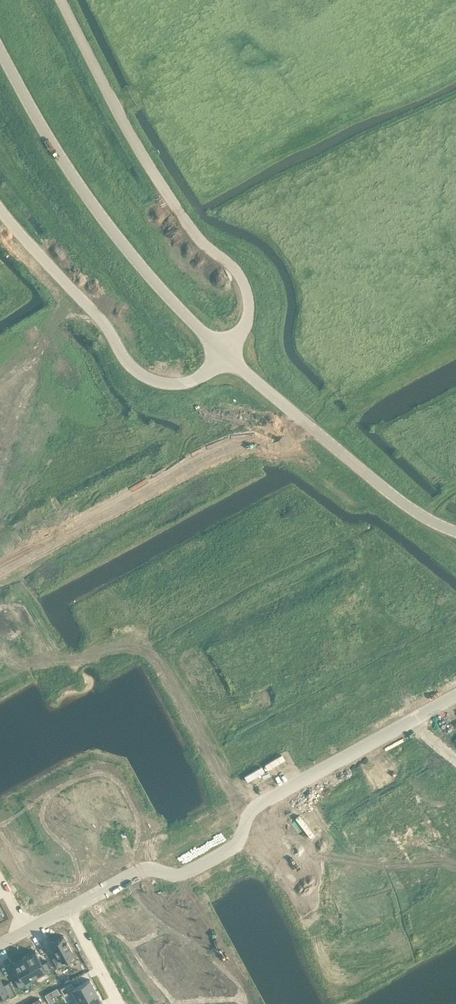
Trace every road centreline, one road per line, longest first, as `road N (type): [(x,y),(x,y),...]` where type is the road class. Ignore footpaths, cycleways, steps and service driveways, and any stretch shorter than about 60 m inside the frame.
road 1 (unclassified): [(61,0),(167,193),(243,280),(247,317),(224,352)]
road 2 (unclassified): [(224,352),(105,223),(0,50)]
road 3 (tertiary): [(308,426),(219,450),(0,568)]
road 4 (tertiary): [(0,210),(144,376),(188,381),(224,352)]
road 5 (tertiary): [(260,803),(455,696)]
road 6 (tertiary): [(308,426),(406,505),(455,531)]
road 7 (tertiary): [(140,869),(178,877),(233,850),(260,803)]
road 8 (tertiary): [(140,869),(260,803)]

